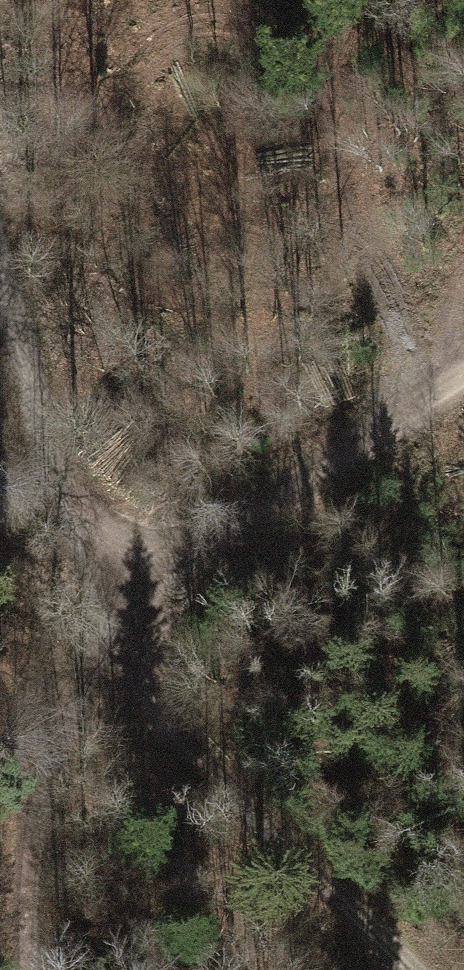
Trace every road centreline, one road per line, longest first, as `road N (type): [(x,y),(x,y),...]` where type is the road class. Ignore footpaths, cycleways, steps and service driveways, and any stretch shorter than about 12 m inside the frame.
road 1 (track): [(425,404),(203,563),(115,555),(48,479),(0,294)]
road 2 (track): [(115,555),(115,666),(159,744),(416,969)]
road 3 (track): [(42,969),(26,855),(53,765),(115,666)]

